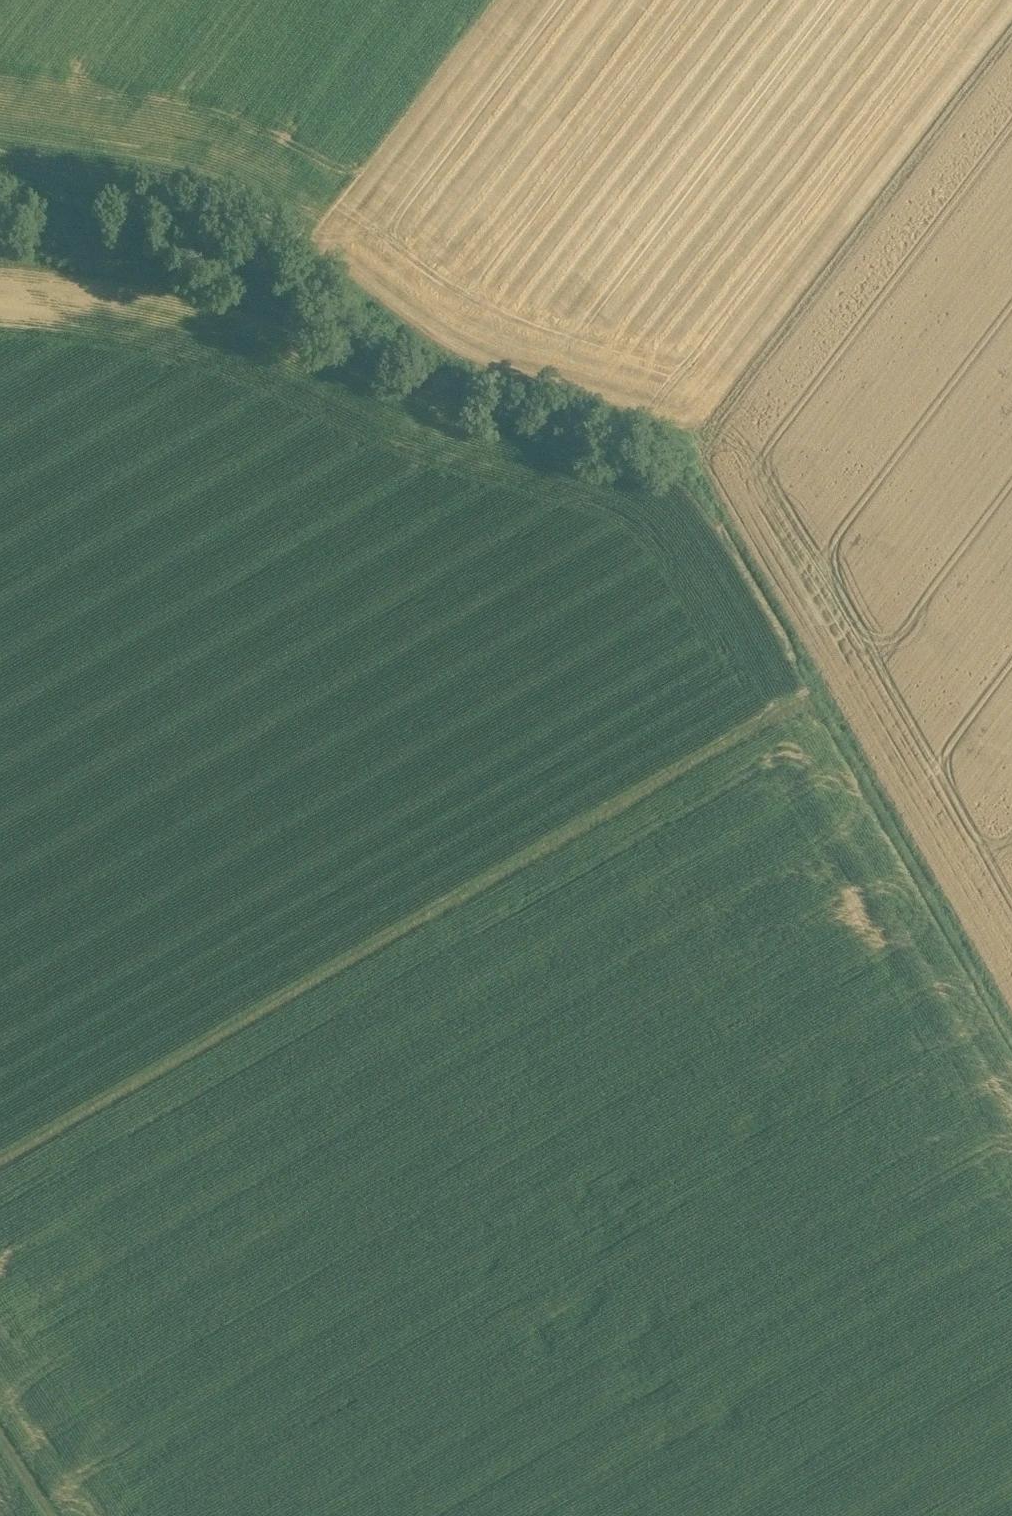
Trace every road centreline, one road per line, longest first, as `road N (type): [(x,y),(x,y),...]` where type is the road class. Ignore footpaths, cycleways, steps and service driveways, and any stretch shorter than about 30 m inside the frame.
road 1 (track): [(0,175),(201,207),(350,292)]

